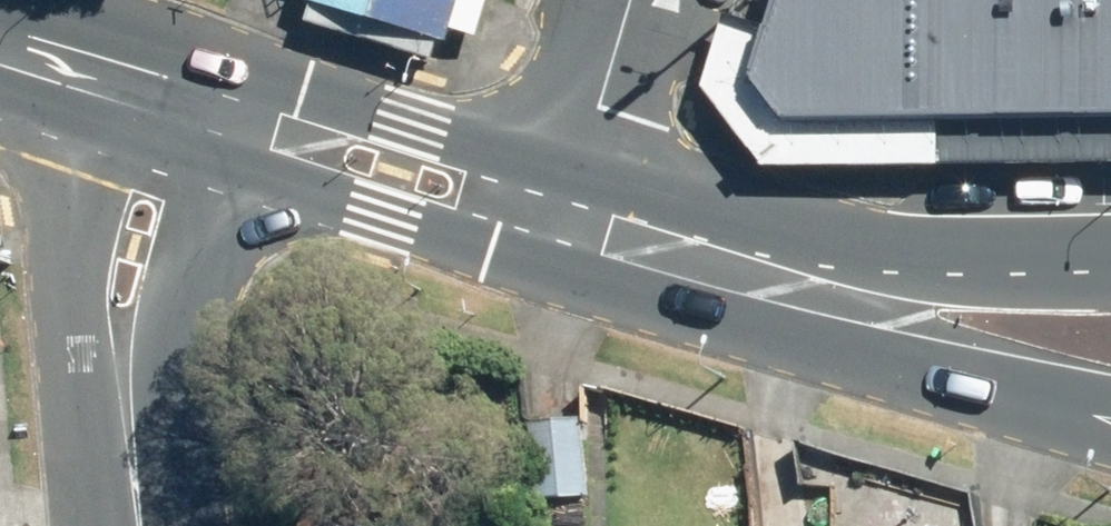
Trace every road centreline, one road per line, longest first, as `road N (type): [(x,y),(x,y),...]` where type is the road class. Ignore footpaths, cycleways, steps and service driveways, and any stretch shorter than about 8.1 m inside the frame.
road 1 (primary): [(1110,412),(767,309),(558,208)]
road 2 (primary): [(558,208),(798,236),(1110,239)]
road 3 (tertiary): [(140,525),(122,316),(170,95)]
road 4 (primary): [(170,95),(400,171),(558,208)]
road 5 (residential): [(558,208),(631,0)]
road 6 (primary): [(0,43),(170,95)]

